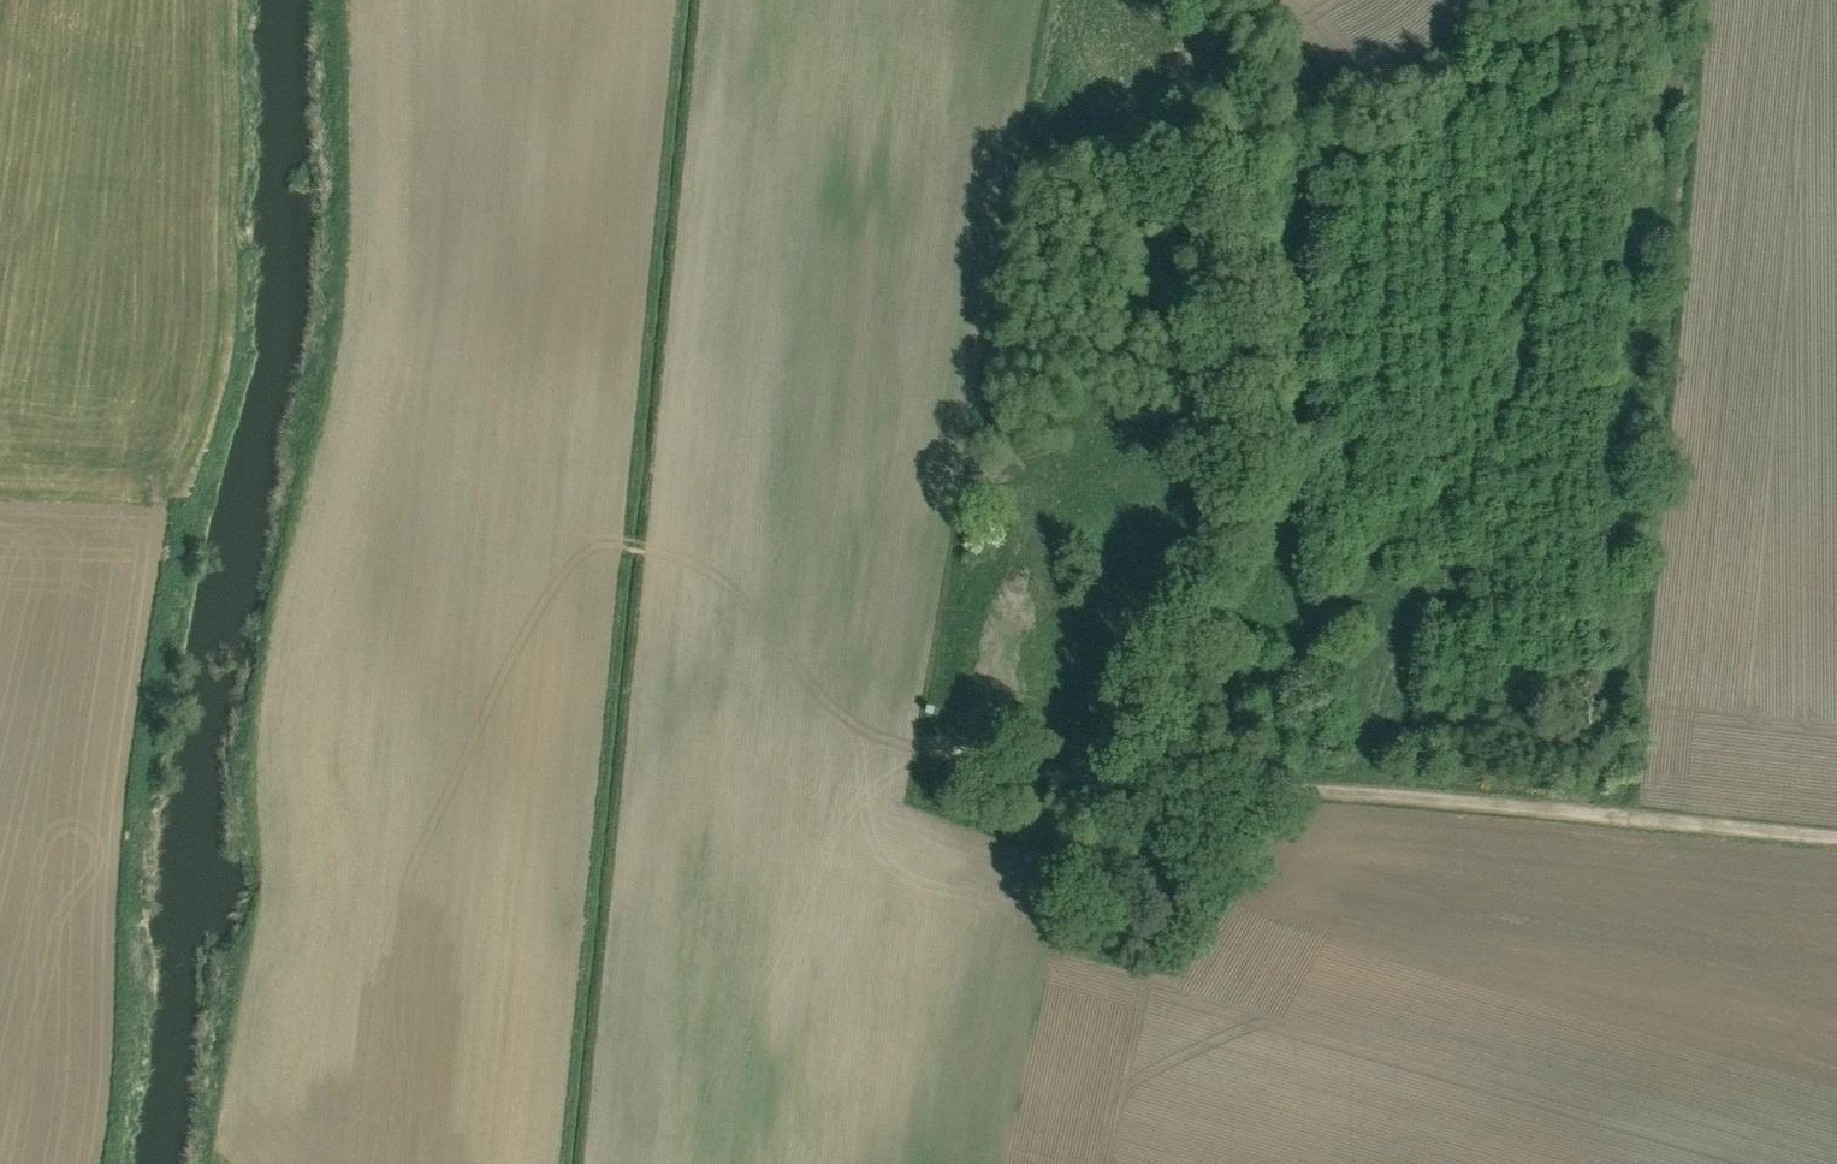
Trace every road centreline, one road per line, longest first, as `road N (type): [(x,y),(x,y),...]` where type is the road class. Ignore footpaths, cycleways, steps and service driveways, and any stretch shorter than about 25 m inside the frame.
road 1 (track): [(1121,767),(1836,840)]

